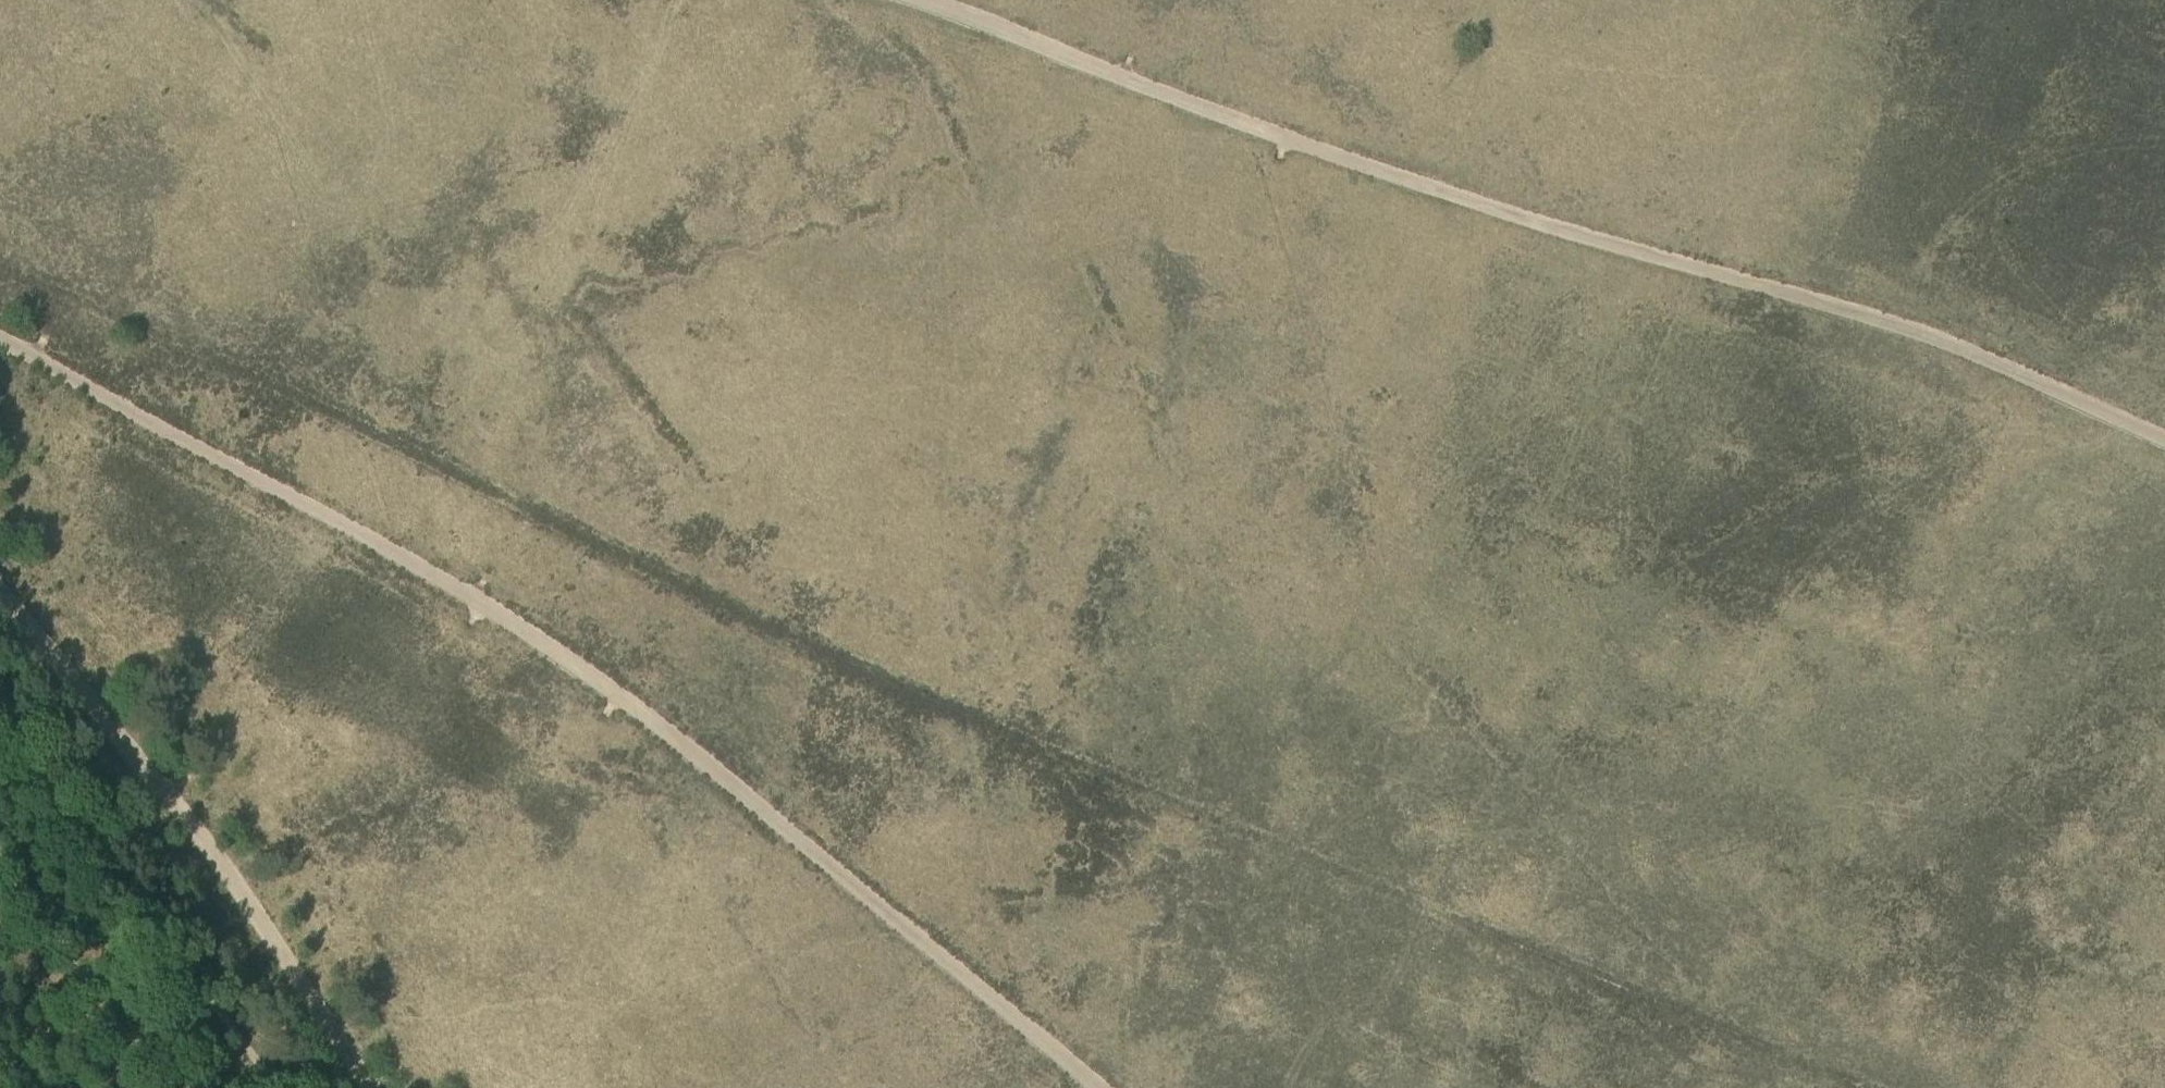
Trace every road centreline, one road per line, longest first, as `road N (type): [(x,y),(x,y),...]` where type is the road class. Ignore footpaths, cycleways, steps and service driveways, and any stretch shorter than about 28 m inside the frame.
road 1 (track): [(0,340),(403,559),(569,662),(807,846),(1097,1087)]
road 2 (track): [(921,0),(1208,113),(1431,189),(1966,351),(2164,440)]
road 3 (track): [(0,596),(158,789),(371,1087)]
road 4 (track): [(0,862),(168,1087)]

